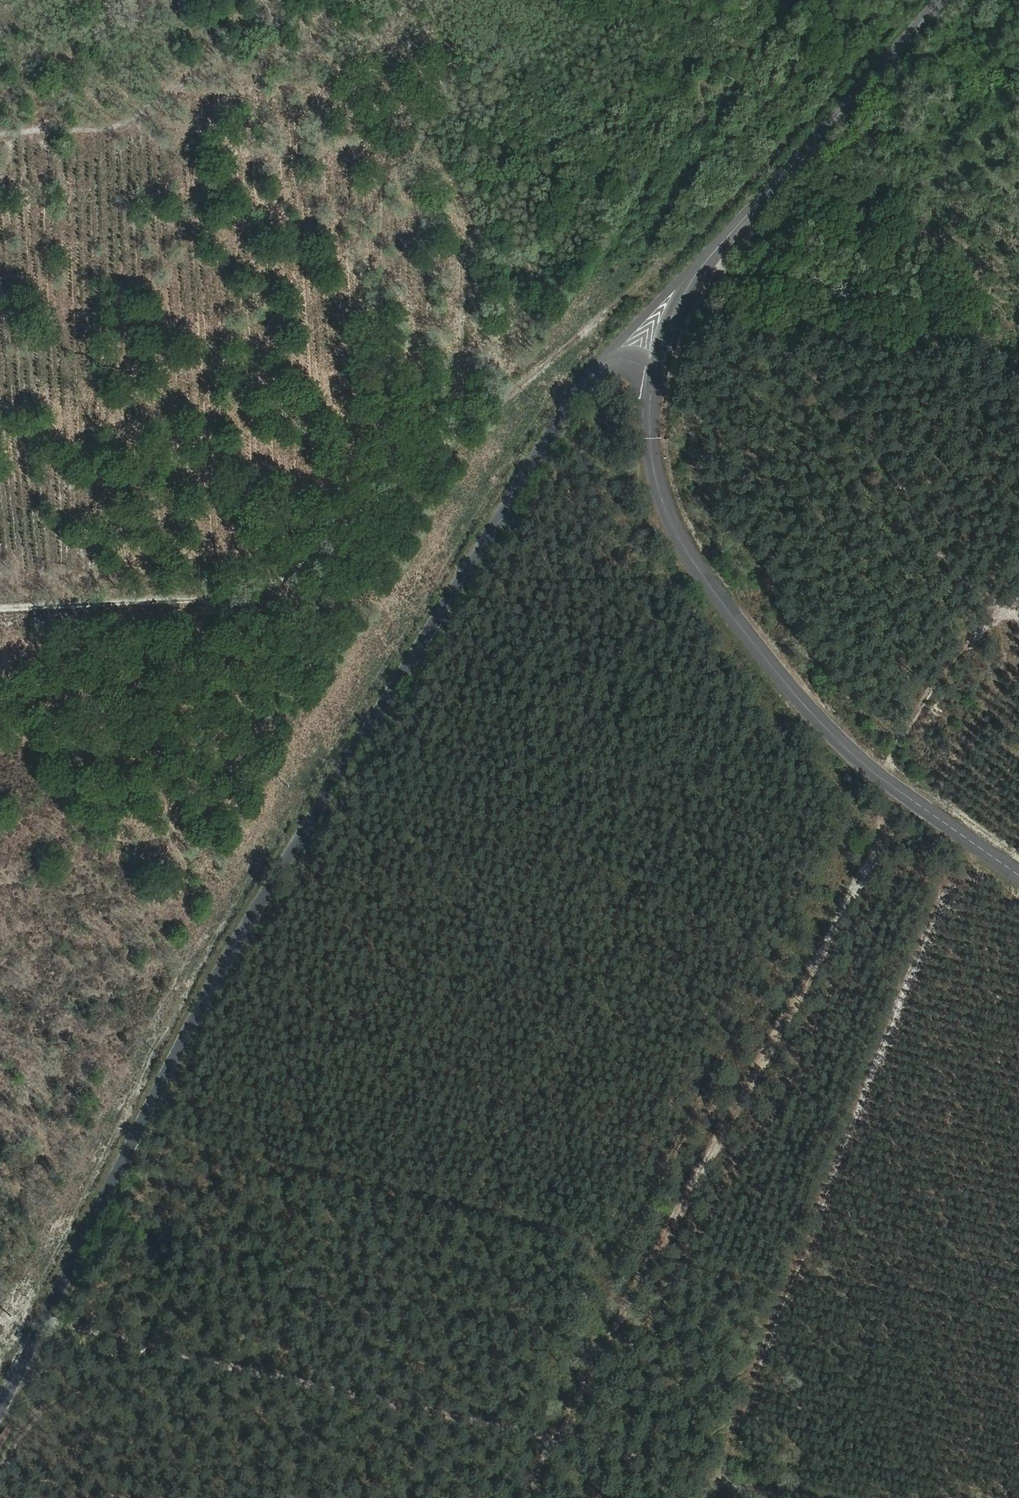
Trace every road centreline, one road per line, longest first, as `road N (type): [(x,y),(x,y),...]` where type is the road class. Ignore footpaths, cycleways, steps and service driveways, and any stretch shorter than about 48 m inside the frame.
road 1 (unclassified): [(664,322),(581,378),(32,1303),(0,1370)]
road 2 (track): [(917,0),(687,241),(285,597),(0,612)]
road 3 (track): [(800,1497),(26,1315)]
road 4 (track): [(556,1437),(906,788)]
road 5 (unclassified): [(664,322),(654,352),(653,418),(685,534),(808,705),(887,775),(1018,869)]
road 6 (unclassified): [(940,0),(712,256),(664,322)]
road 7 (track): [(1008,612),(960,577),(868,430),(776,322)]
road 8 (track): [(265,0),(271,14),(264,27),(126,122),(0,134)]
road 9 (track): [(1018,617),(1008,612),(959,650),(881,770)]

